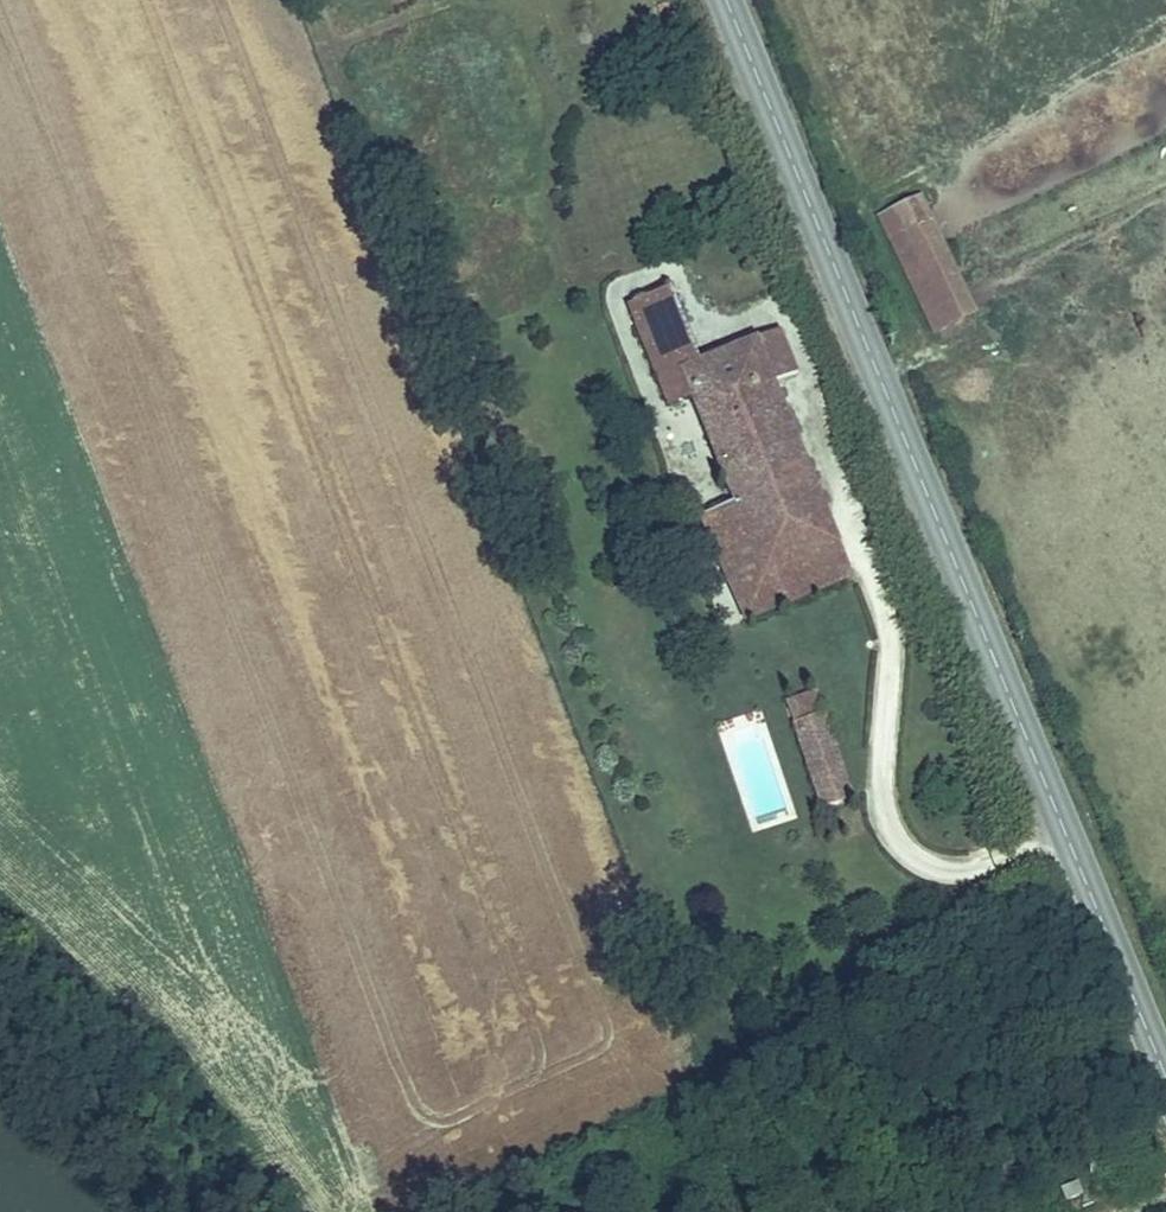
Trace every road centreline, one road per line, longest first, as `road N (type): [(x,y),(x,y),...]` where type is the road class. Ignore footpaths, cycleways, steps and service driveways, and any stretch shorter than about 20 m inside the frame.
road 1 (tertiary): [(727,0),(1165,1087)]

